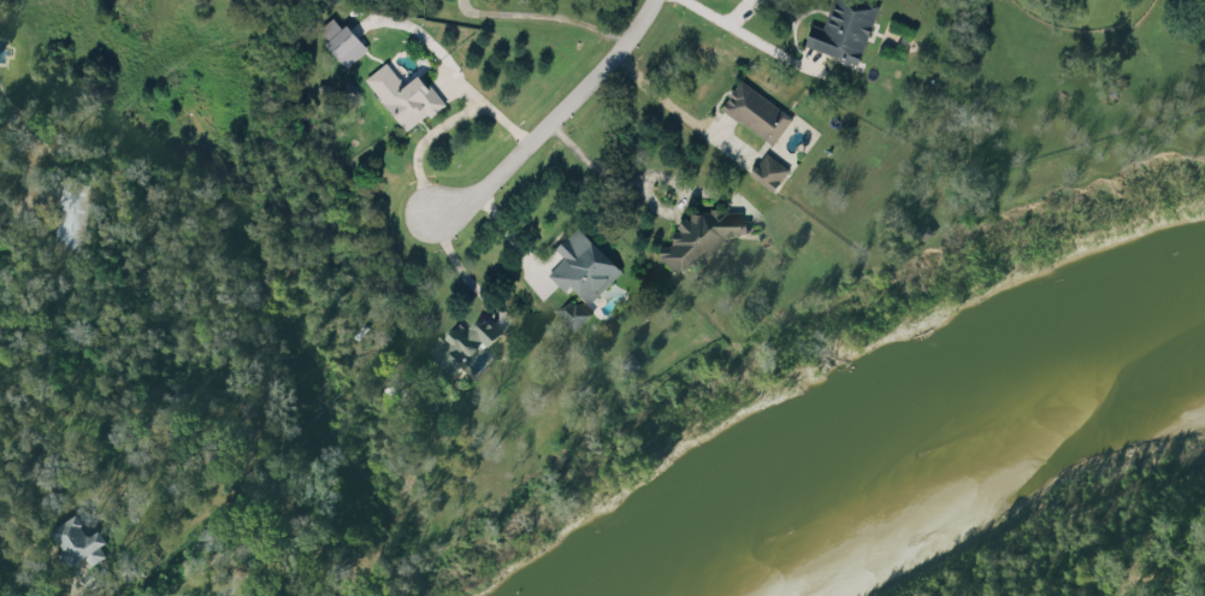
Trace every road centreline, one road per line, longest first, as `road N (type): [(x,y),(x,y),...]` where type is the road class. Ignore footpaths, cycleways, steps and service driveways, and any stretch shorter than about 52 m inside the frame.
road 1 (residential): [(649,0),(607,61),(435,216)]

